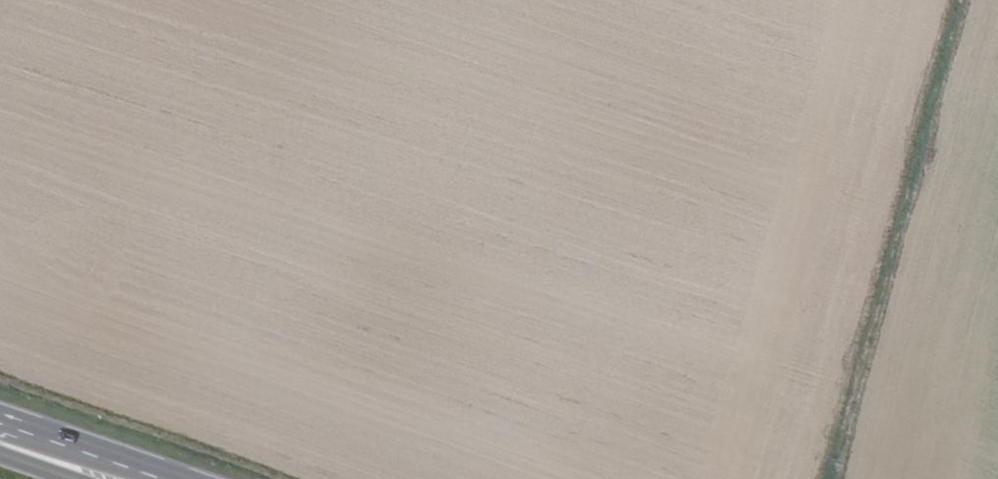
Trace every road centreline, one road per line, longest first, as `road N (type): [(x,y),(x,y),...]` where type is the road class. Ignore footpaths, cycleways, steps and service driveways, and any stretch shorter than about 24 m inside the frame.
road 1 (track): [(834,478),(965,0)]
road 2 (primary): [(132,478),(0,433)]

